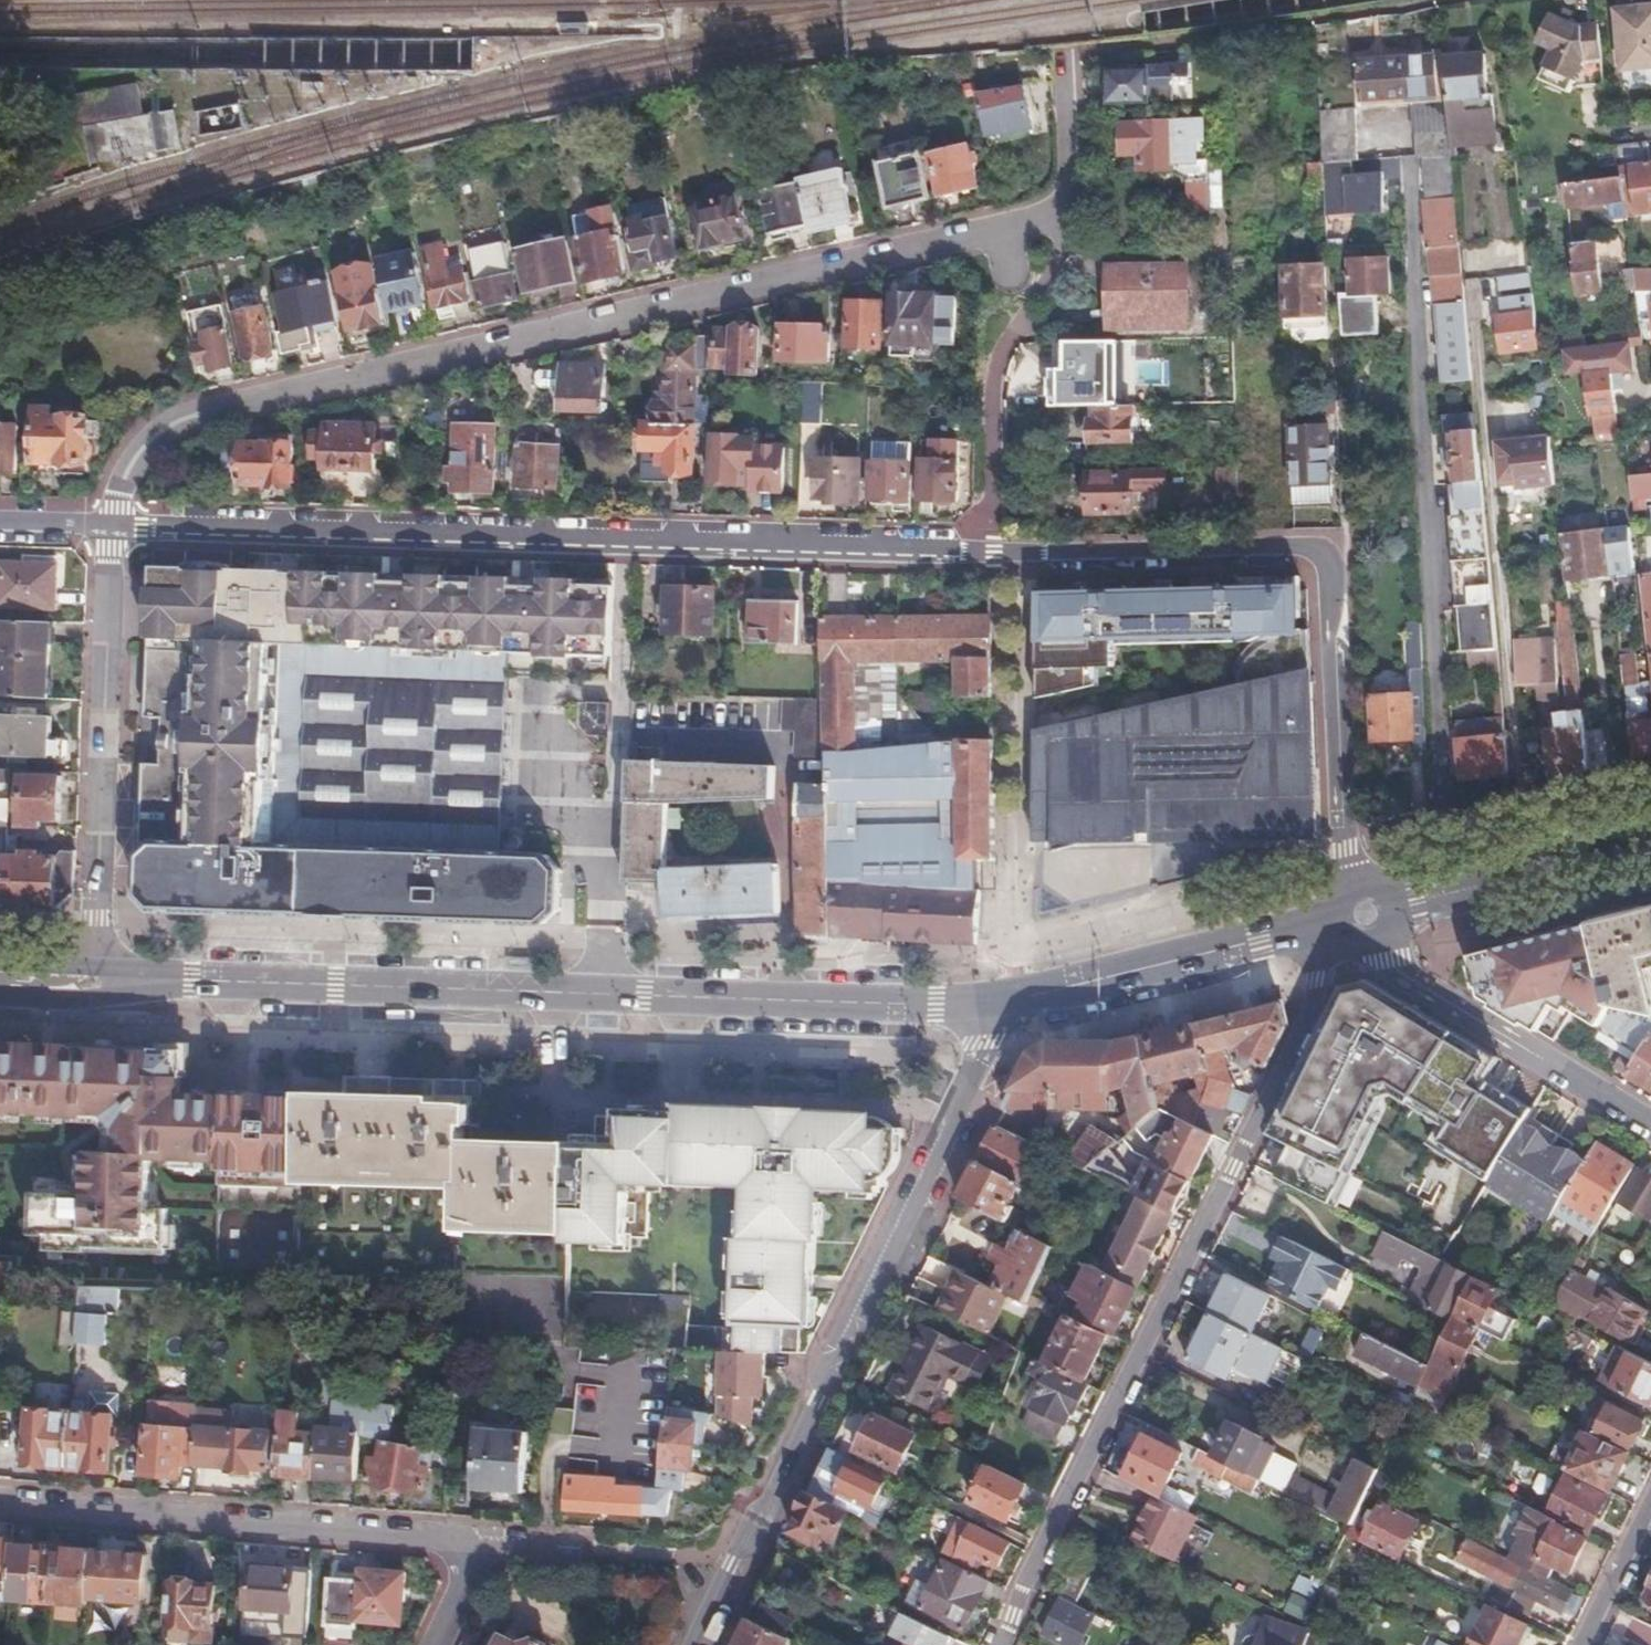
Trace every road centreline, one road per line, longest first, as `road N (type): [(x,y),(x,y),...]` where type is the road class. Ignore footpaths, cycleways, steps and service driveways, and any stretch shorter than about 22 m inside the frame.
road 1 (residential): [(1063,214),(174,424),(127,468),(113,527)]
road 2 (primary): [(91,976),(1005,1000)]
road 3 (residential): [(983,551),(113,527)]
road 4 (residential): [(1340,935),(1310,1010),(992,1644)]
road 5 (residential): [(695,1644),(1005,1000)]
road 6 (residential): [(983,551),(1281,559),(1319,580),(1331,616),(1352,885)]
road 7 (residential): [(484,1540),(0,1497)]
road 8 (residential): [(113,527),(91,976)]
road 9 (residential): [(983,551),(986,372),(1057,247),(1063,214)]
road 10 (primary): [(1005,1000),(1332,918)]
road 11 (residential): [(1650,1125),(1415,979),(1375,942)]
road 12 (primary): [(1391,902),(1650,835)]
road 13 (unclassified): [(1578,1644),(1650,1499)]
road 14 (residential): [(1063,57),(1063,214)]

